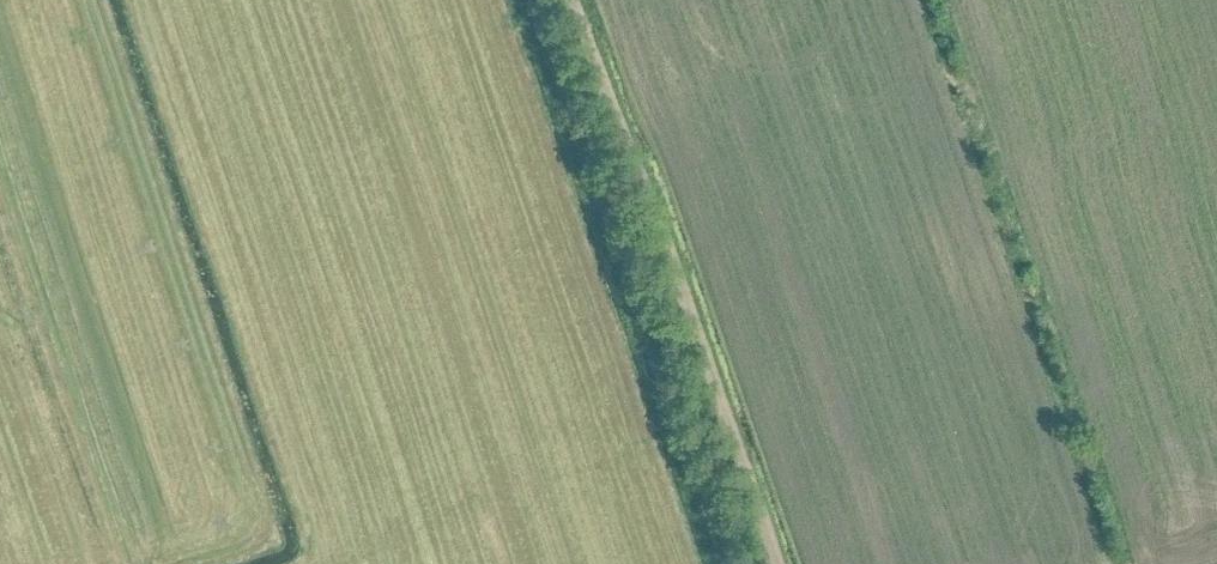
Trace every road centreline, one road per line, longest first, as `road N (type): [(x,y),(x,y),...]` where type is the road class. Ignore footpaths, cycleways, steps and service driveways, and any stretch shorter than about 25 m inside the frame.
road 1 (track): [(572,0),(662,225),(776,563)]
road 2 (track): [(0,164),(136,563)]

